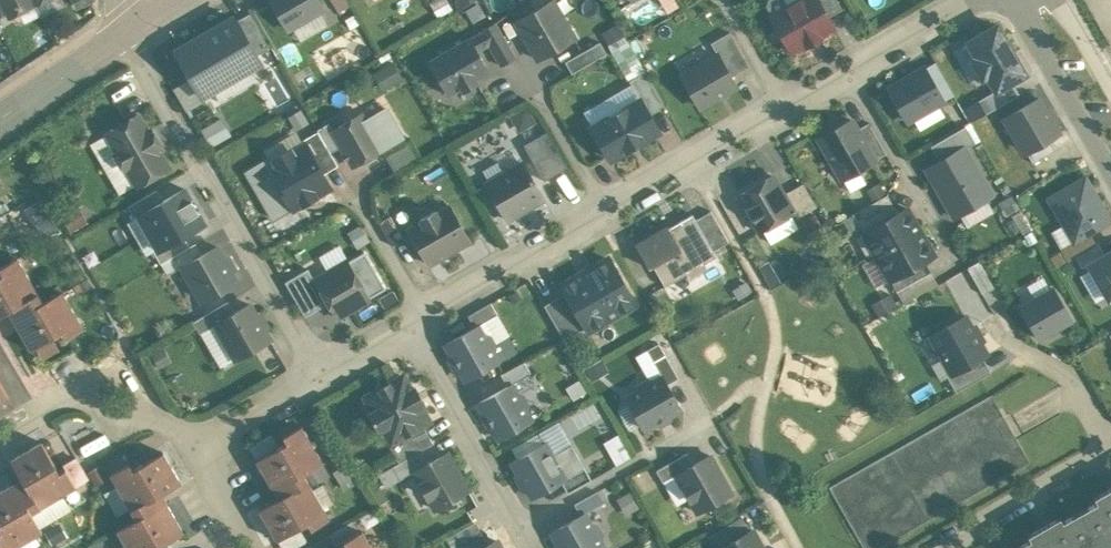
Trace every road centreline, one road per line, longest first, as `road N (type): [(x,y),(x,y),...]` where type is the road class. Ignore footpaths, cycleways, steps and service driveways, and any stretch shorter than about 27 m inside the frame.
road 1 (residential): [(967,0),(406,325)]
road 2 (residential): [(128,31),(320,375)]
road 3 (residential): [(406,325),(535,547)]
road 4 (residential): [(0,437),(49,408),(103,406),(154,419),(197,447)]
road 5 (residential): [(1015,0),(1110,164)]
road 6 (residential): [(946,547),(1110,454)]
road 7 (residential): [(128,31),(0,121)]
road 8 (residential): [(197,447),(320,375)]

